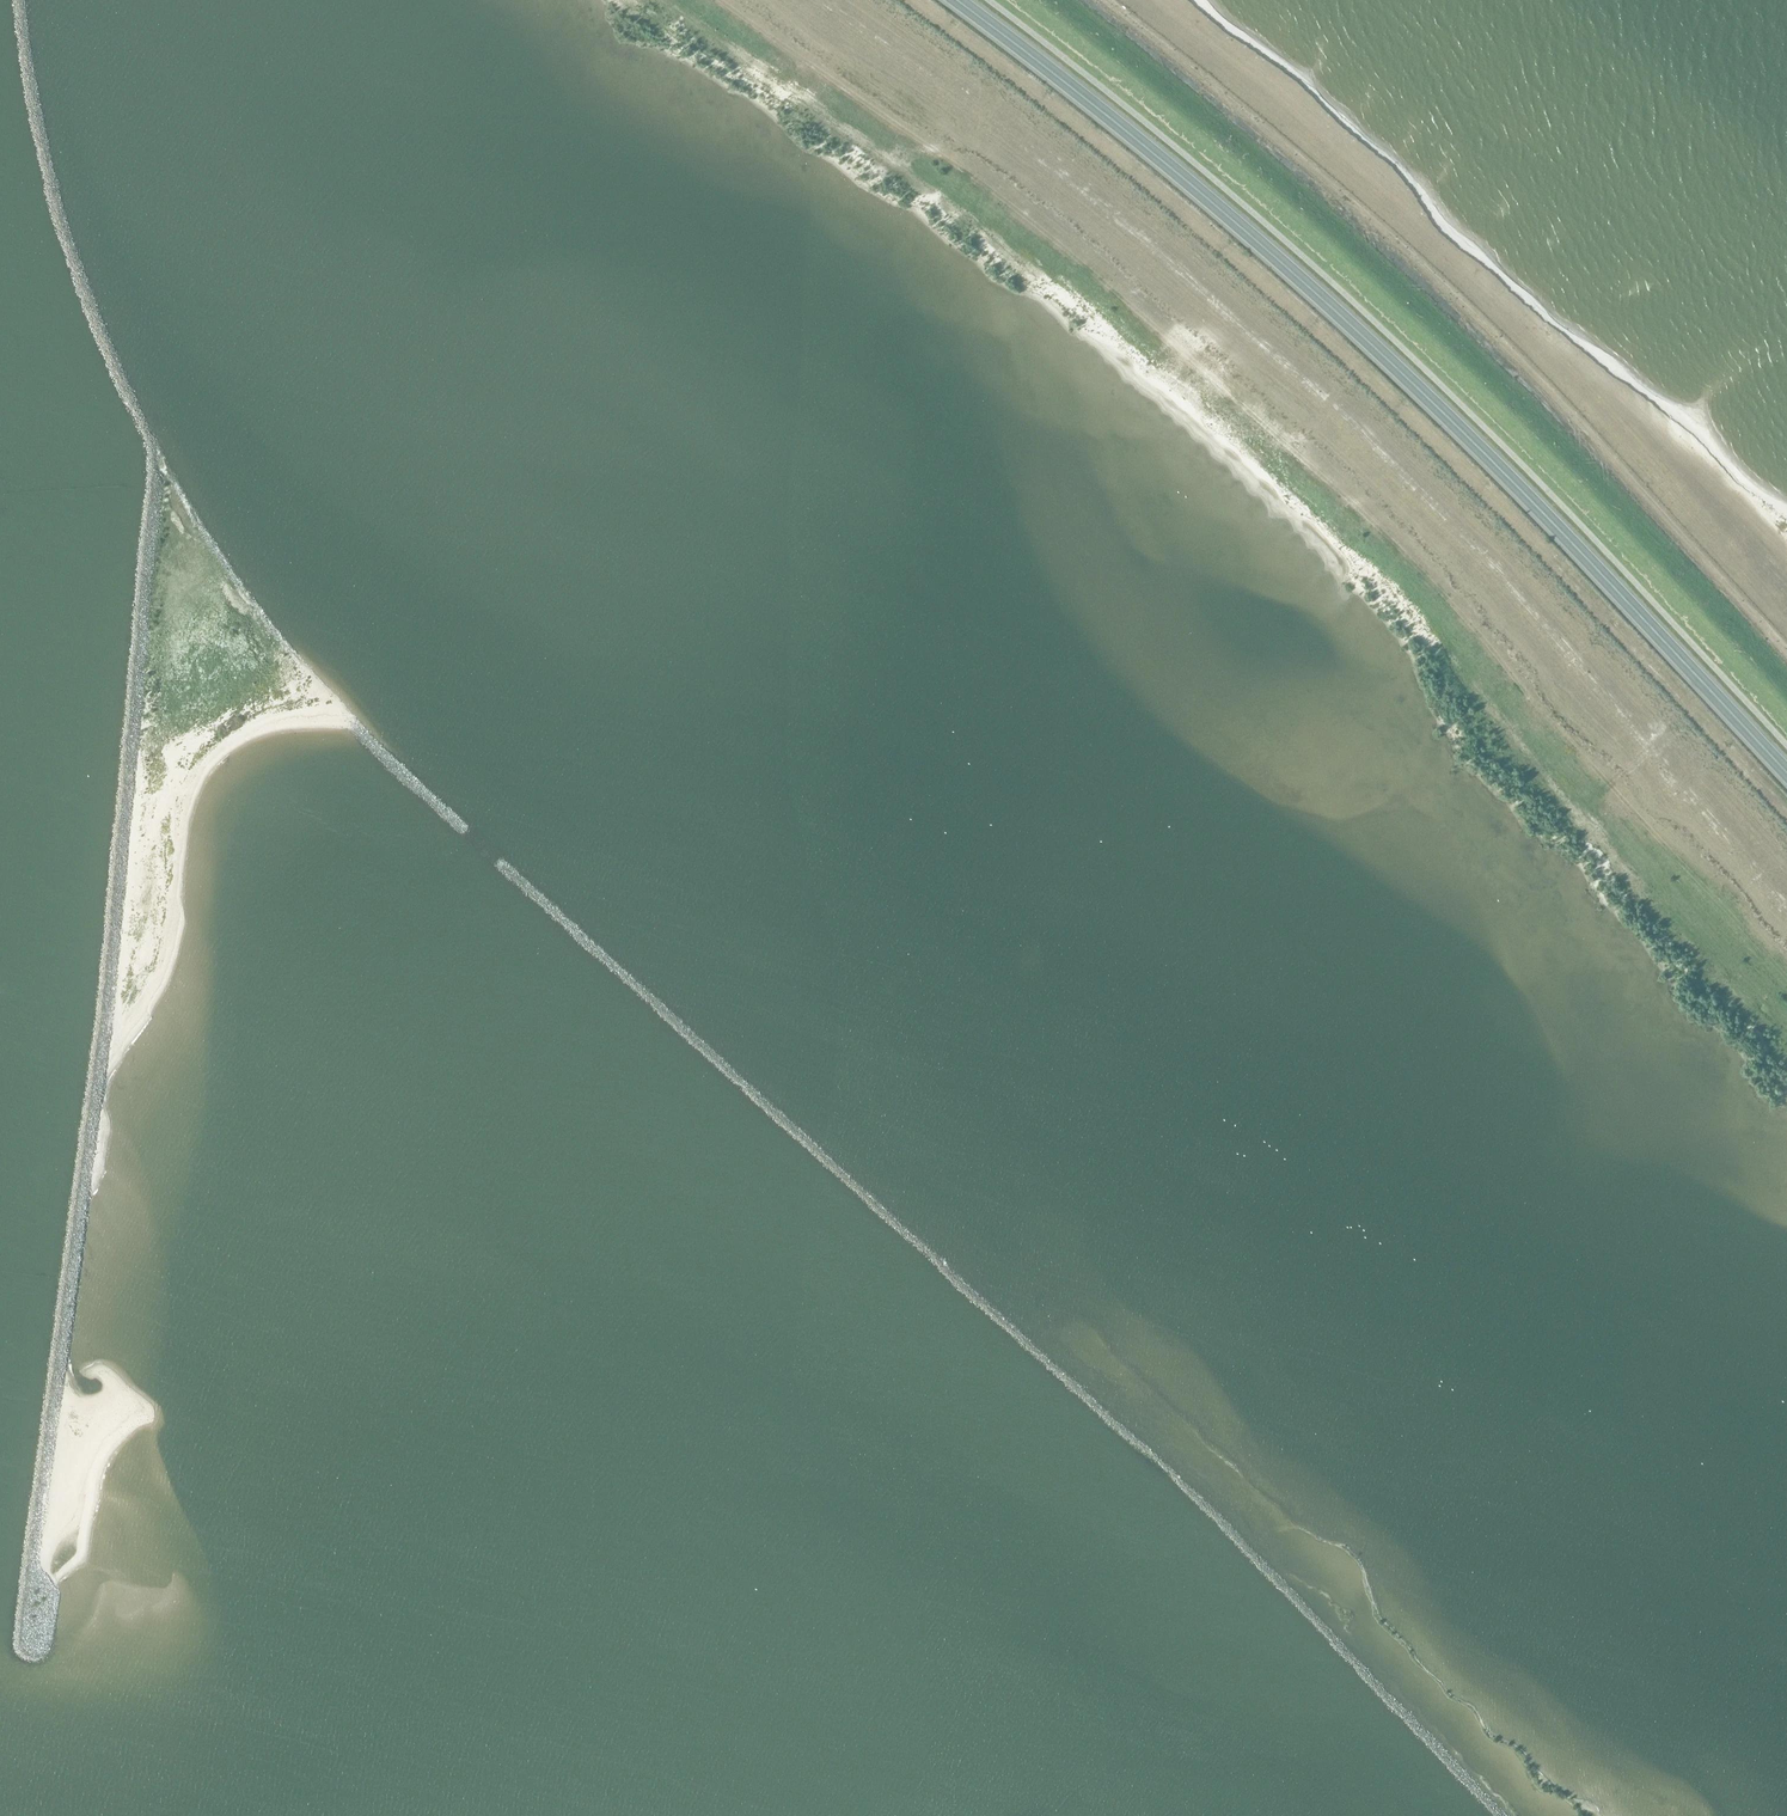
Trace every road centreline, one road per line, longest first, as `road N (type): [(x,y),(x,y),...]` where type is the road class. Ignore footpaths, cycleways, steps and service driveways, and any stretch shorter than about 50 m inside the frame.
road 1 (trunk): [(1786,773),(1468,436),(1336,312),(1150,150),(958,0)]

